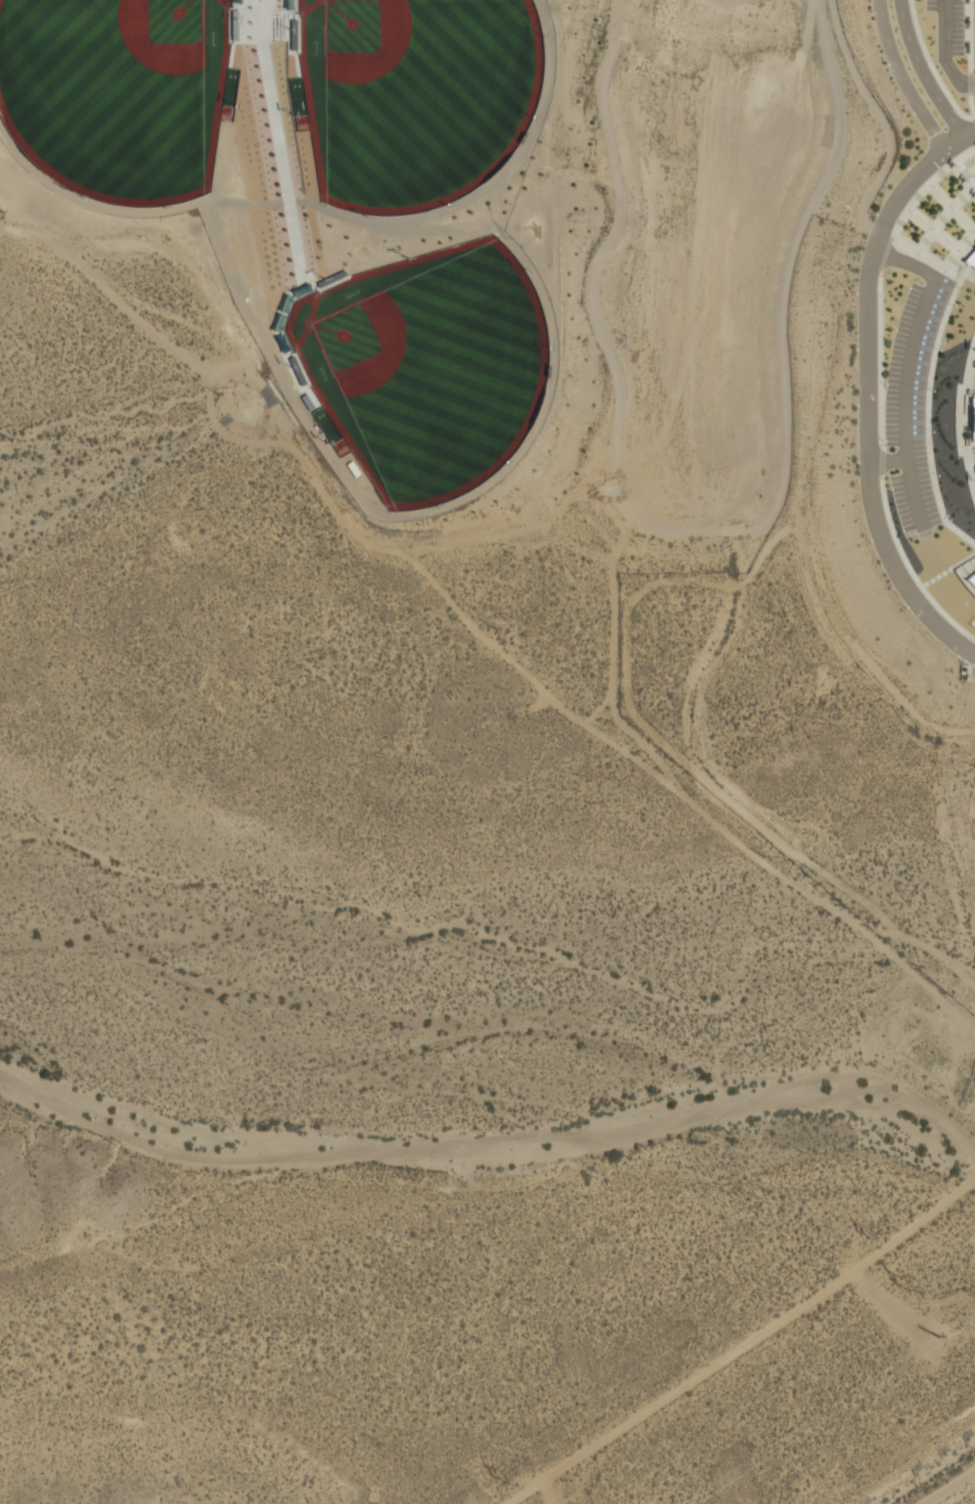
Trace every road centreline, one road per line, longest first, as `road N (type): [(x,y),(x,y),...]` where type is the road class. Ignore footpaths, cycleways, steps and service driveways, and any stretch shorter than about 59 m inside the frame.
road 1 (tertiary): [(974,130),(913,179),(881,243),(871,298),(875,478),(893,546),(923,599),(974,649)]
road 2 (track): [(974,1178),(934,1215),(504,1503)]
road 3 (tertiary): [(880,0),(893,58),(946,147)]
road 4 (tertiary): [(965,135),(924,74),(900,0)]

